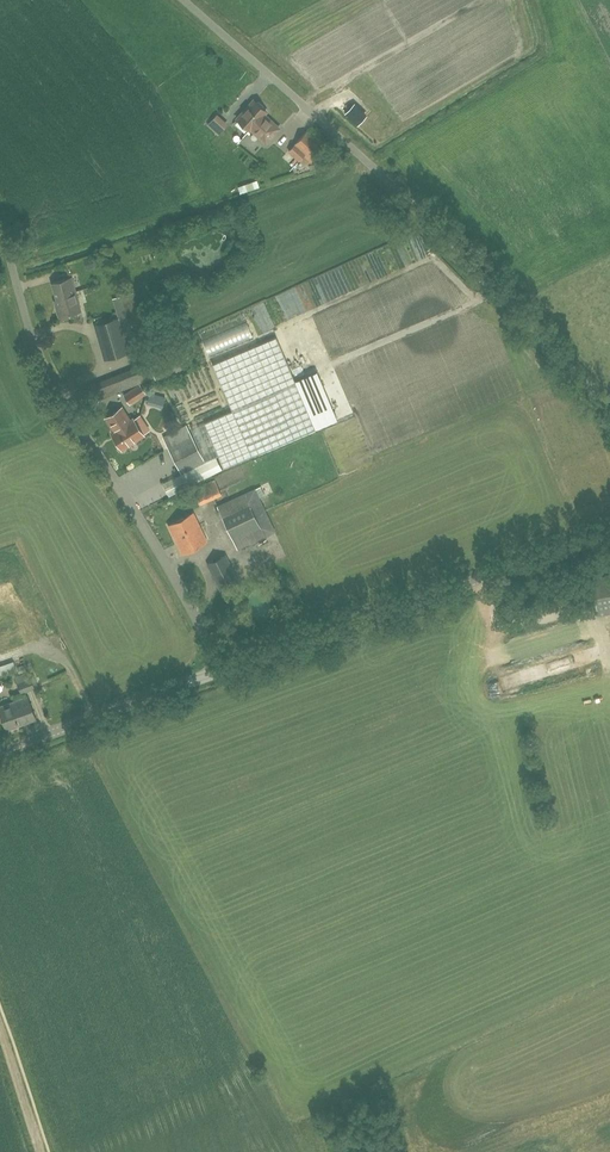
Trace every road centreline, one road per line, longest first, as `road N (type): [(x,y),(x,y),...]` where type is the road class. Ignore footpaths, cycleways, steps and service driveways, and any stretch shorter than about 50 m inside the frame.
road 1 (unclassified): [(609,408),(420,210),(216,29)]
road 2 (unclassified): [(222,669),(155,541),(47,371),(0,223)]
road 3 (tertiary): [(609,535),(222,669)]
road 4 (tertiary): [(222,669),(0,752)]
road 5 (track): [(0,1023),(42,1151)]

